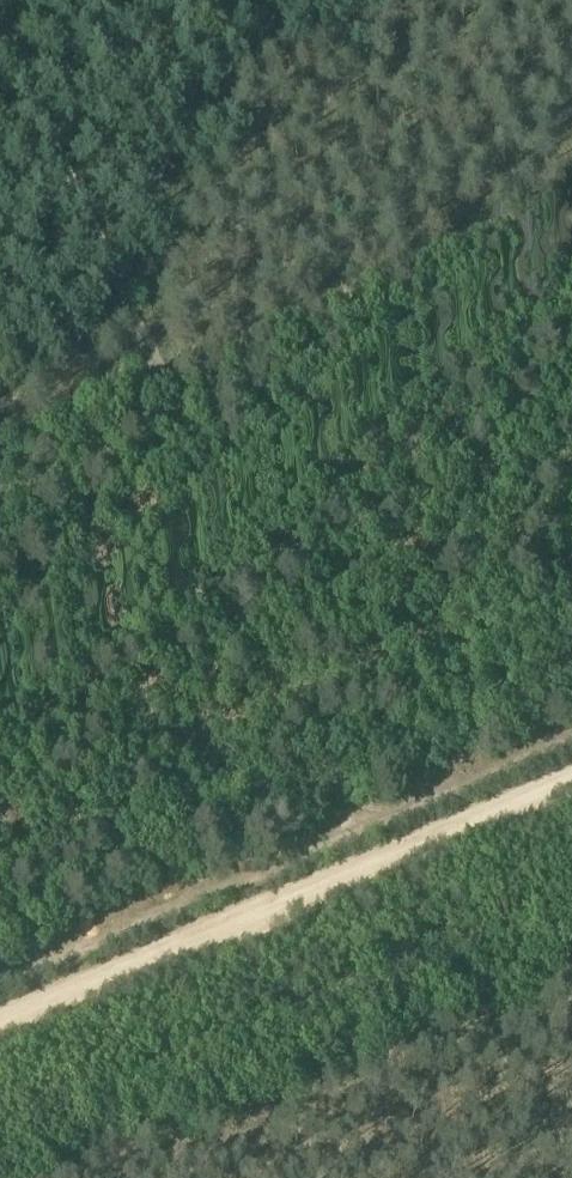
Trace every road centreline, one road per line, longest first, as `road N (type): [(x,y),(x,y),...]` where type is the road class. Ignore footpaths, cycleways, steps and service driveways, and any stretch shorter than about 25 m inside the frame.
road 1 (track): [(368,832),(159,416),(0,50)]
road 2 (track): [(0,986),(571,745)]
road 3 (track): [(0,1011),(571,773)]

